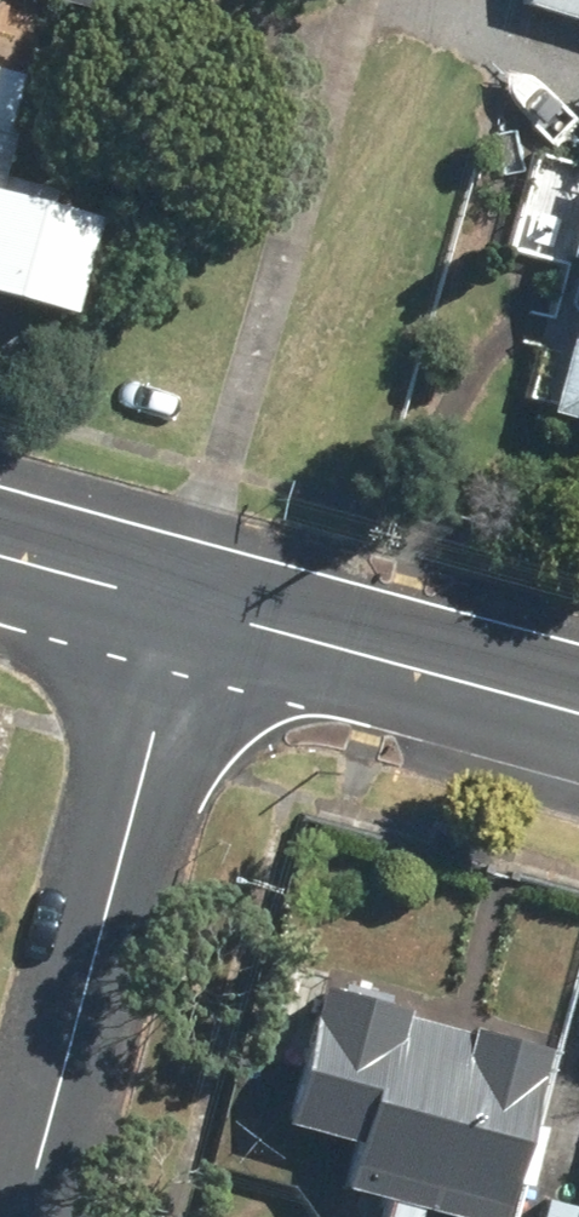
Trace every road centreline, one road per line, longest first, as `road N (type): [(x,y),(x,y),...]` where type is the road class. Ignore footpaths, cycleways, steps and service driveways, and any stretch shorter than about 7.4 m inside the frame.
road 1 (residential): [(24,1216),(190,606)]
road 2 (residential): [(190,606),(362,0)]
road 3 (tertiary): [(578,713),(190,606)]
road 4 (tertiary): [(190,606),(0,554)]

